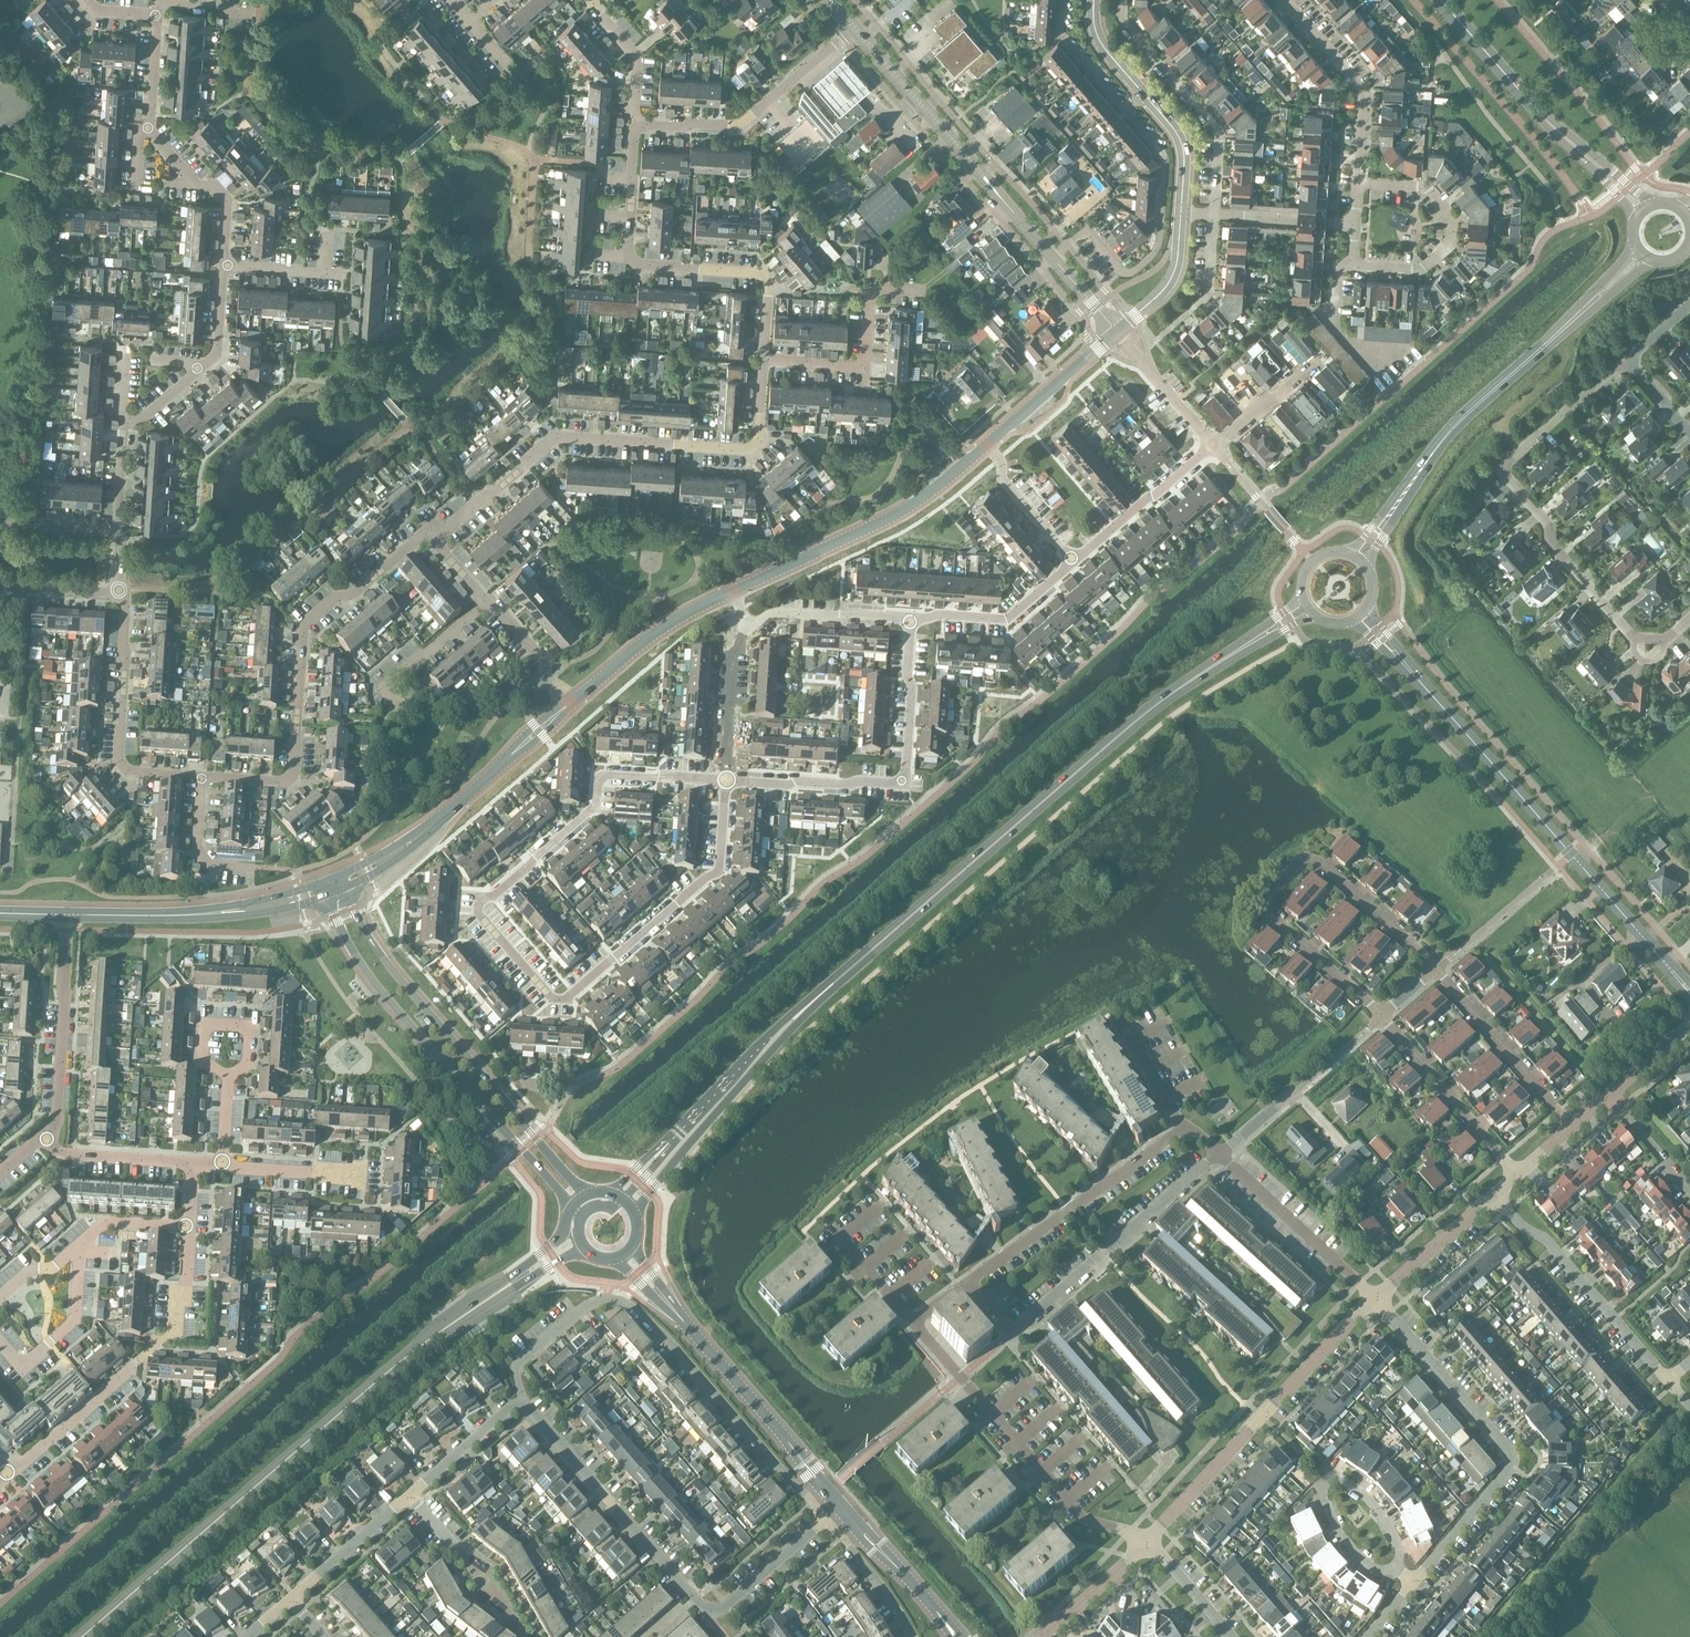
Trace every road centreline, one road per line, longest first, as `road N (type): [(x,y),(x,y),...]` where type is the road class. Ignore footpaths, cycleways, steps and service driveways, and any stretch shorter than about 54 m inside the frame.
road 1 (secondary): [(811,1003),(1193,679)]
road 2 (residential): [(523,1400),(517,1365),(591,1303),(628,1305),(828,1521)]
road 3 (secondary): [(81,1636),(423,1343)]
road 4 (residential): [(1631,365),(1613,370),(1506,460),(1503,477),(1637,640),(1663,642),(1689,618)]
road 5 (residential): [(728,780),(598,776),(595,807),(488,897),(479,912),(552,998),(565,1000)]
road 6 (residential): [(438,542),(557,438),(751,449),(765,363)]
road 7 (residential): [(203,776),(280,781),(293,775),(301,630),(428,529),(438,542)]
road 8 (tertiary): [(1689,991),(1422,683)]
road 9 (tertiary): [(324,896),(361,967),(571,1207)]
road 10 (residential): [(1435,970),(1335,873),(1317,860),(1299,864),(1271,898),(1277,927),(1382,1020)]
road 11 (tertiary): [(586,1194),(388,965),(346,886)]
road 12 (residential): [(1411,1586),(1514,1462),(1376,1297)]
road 13 (residential): [(765,363),(768,289),(760,273),(625,264),(632,121)]
road 14 (residential): [(728,780),(904,788),(913,620)]
road 15 (residential): [(1148,1539),(1376,1297)]
road 16 (residential): [(1148,1539),(1086,1518),(919,1323)]
road 17 (tertiary): [(1053,256),(853,28)]
road 18 (residential): [(1123,108),(1165,157),(1158,244),(1130,273),(1088,230),(1053,256)]
road 19 (residential): [(565,1000),(718,874),(728,780)]
road 20 (tertiary): [(734,592),(905,509),(986,447)]
road 21 (residential): [(1689,1406),(1548,1242),(1493,1196)]
road 22 (residential): [(1354,225),(1353,266),(1421,270),(1451,244),(1452,216),(1427,187),(1358,183)]
road 23 (secondary): [(635,1215),(811,1003)]
road 24 (residential): [(1013,1332),(1221,1153)]
road 25 (residential): [(971,1285),(1187,1129)]
road 26 (unclassified): [(842,1507),(673,1307)]
road 27 (residential): [(694,1597),(523,1400)]
road 28 (residential): [(203,776),(128,770),(119,757),(127,600),(119,592)]
road 29 (residential): [(632,121),(740,128),(853,28)]
road 30 (residential): [(1216,215),(1221,135),(1123,18),(1125,0)]
road 31 (secondary): [(1418,475),(1472,410),(1583,311)]
road 32 (residential): [(69,915),(58,1123),(44,1135)]
road 33 (secondary): [(1593,161),(1539,113),(1441,0)]
road 34 (residential): [(1285,0),(1364,93),(1358,183)]
road 35 (residential): [(1376,1297),(1221,1153)]
road 36 (residential): [(765,363),(866,369),(870,299),(907,290)]
road 37 (residential): [(1382,1020),(1518,1177)]
road 38 (residential): [(1571,1127),(1435,970)]
road 39 (secondary): [(571,1207),(554,1243),(423,1343)]
road 40 (tertiary): [(568,709),(649,640),(734,592)]
road 41 (secondary): [(811,1003),(774,1030),(674,1137)]
road 42 (secondary): [(423,1343),(584,1246)]
road 43 (residential): [(913,620),(1008,620),(1074,561)]
road 44 (residential): [(1074,561),(1213,447)]
road 45 (tertiary): [(151,915),(252,915),(324,896)]
road 46 (tertiary): [(986,447),(1118,332)]
road 47 (residential): [(694,1597),(708,1613),(725,1607),(828,1521)]
road 48 (unclassified): [(957,1636),(842,1507)]
road 49 (residential): [(78,1249),(73,1323),(22,1365),(0,1342)]
road 50 (tertiary): [(318,882),(286,895),(151,915)]
road 51 (residential): [(750,626),(776,610),(913,620)]
road 52 (residential): [(9,1474),(134,1365)]
road 53 (residential): [(728,780),(734,647),(750,626)]
road 54 (residential): [(44,1135),(75,1155),(194,1163)]
road 55 (residential): [(1376,1297),(1493,1196)]
road 56 (residential): [(293,1598),(410,1499)]
road 57 (residential): [(139,1360),(173,1333),(189,1226)]
road 58 (residential): [(410,1499),(523,1400)]
road 59 (residential): [(1213,447),(1118,332)]
road 60 (residential): [(1074,561),(1005,482),(986,447)]
road 61 (residential): [(828,1521),(915,1636)]
road 62 (tertiary): [(1118,332),(1174,278),(1181,212)]
road 63 (residential): [(222,1164),(364,1175)]
road 64 (residential): [(226,266),(324,274),(326,230)]
road 65 (residential): [(1044,1636),(1148,1539)]
road 66 (residential): [(632,121),(632,56),(579,0)]
road 67 (residential): [(228,1076),(249,1062),(250,1027),(206,1024),(205,1061)]
road 68 (residential): [(1354,225),(1216,215)]
road 69 (residential): [(1213,447),(1317,358)]
road 70 (residential): [(1400,1570),(1401,1548),(1372,1499),(1341,1478),(1321,1480)]
road 71 (residential): [(568,709),(486,602)]
road 72 (secondary): [(1301,599),(1193,679)]
road 73 (residential): [(253,868),(215,865),(200,852),(203,776)]
road 74 (secondary): [(1193,679),(1311,616)]
road 75 (residential): [(1321,1480),(1322,1502),(1340,1536),(1375,1568),(1400,1570)]
road 76 (tertiary): [(1181,212),(1186,158),(1175,129),(1144,94)]
road 77 (residential): [(1063,0),(1063,39),(1123,108)]
road 78 (tertiary): [(470,795),(568,709)]
road 79 (residential): [(1232,1636),(1148,1539)]
road 80 (residential): [(1689,1194),(1608,1096)]
road 81 (residential): [(389,680),(486,602)]
road 82 (residential): [(78,1249),(106,1220),(189,1226)]

